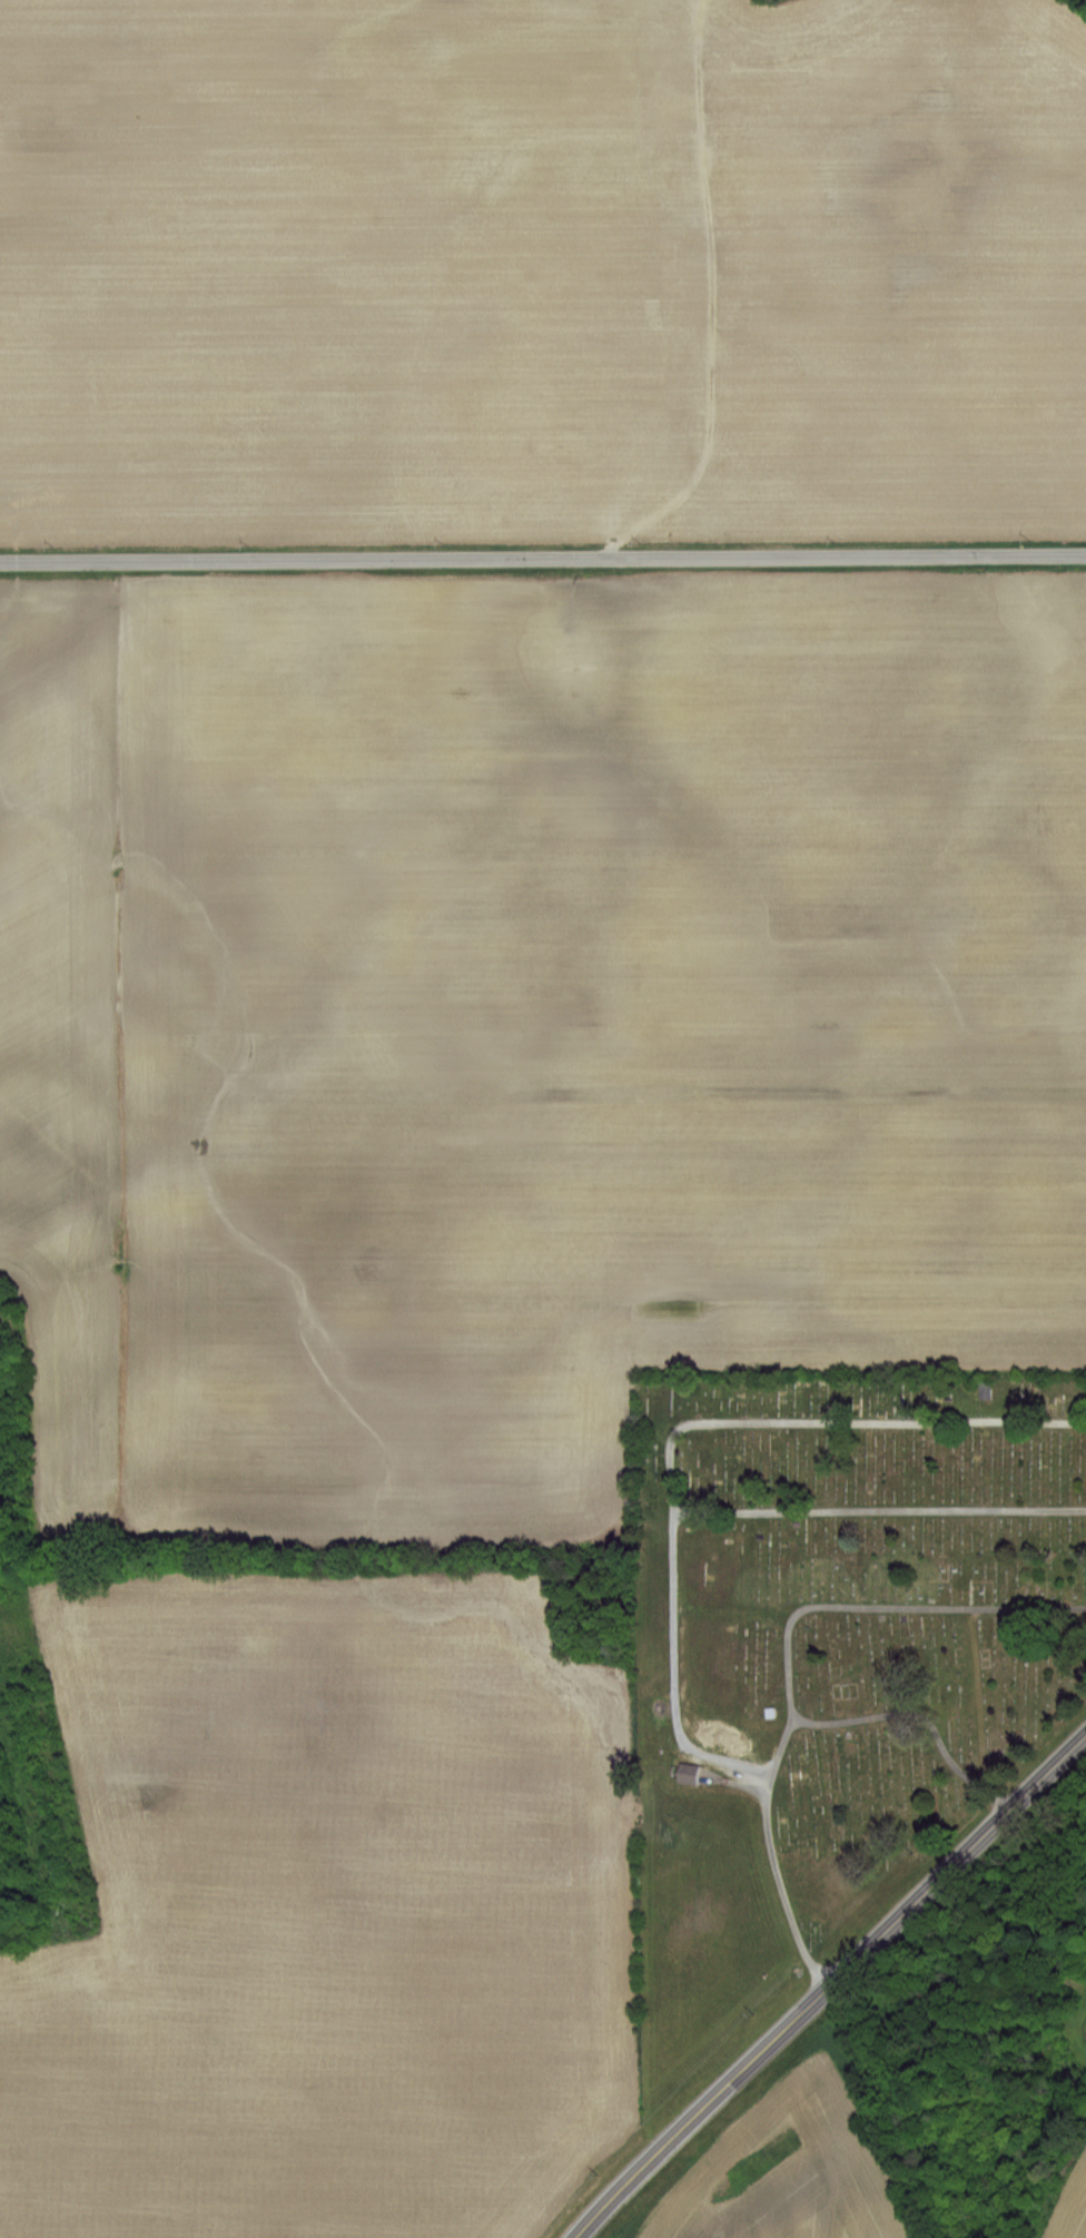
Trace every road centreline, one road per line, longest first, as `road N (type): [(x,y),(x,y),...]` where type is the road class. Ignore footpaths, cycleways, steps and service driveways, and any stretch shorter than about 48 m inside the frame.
road 1 (residential): [(0,554),(1085,552)]
road 2 (secondary): [(579,2237),(825,1980),(1085,1728)]

